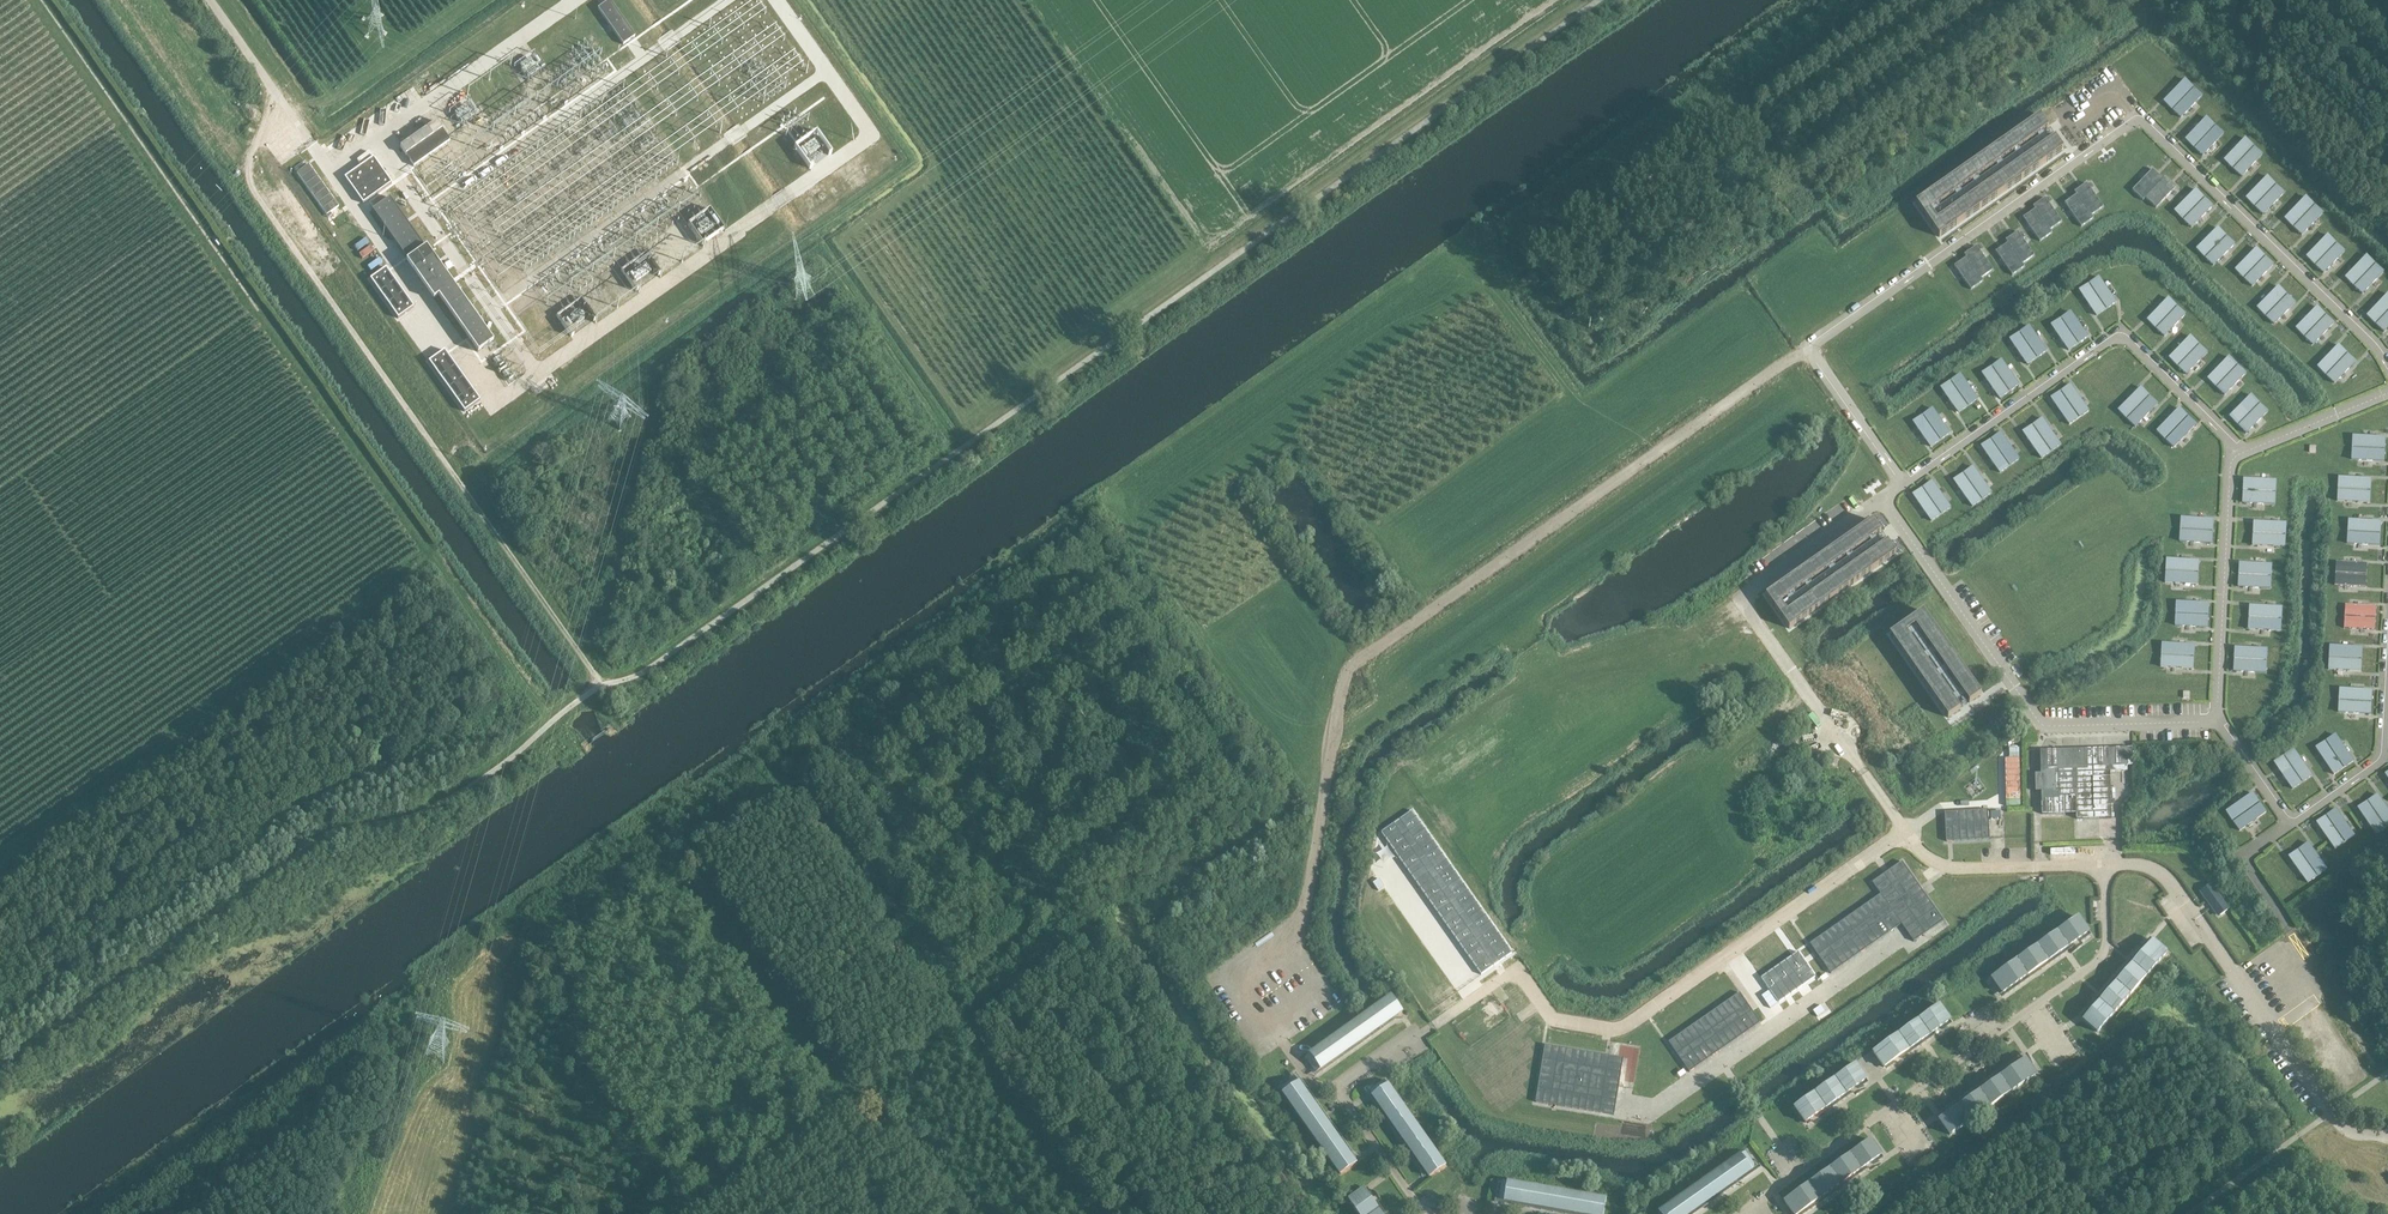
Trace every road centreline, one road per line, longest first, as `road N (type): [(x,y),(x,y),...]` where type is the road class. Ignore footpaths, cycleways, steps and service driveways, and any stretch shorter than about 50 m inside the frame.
road 1 (track): [(279,102),(265,150),(281,231),(600,685)]
road 2 (track): [(1097,1213),(775,747)]

